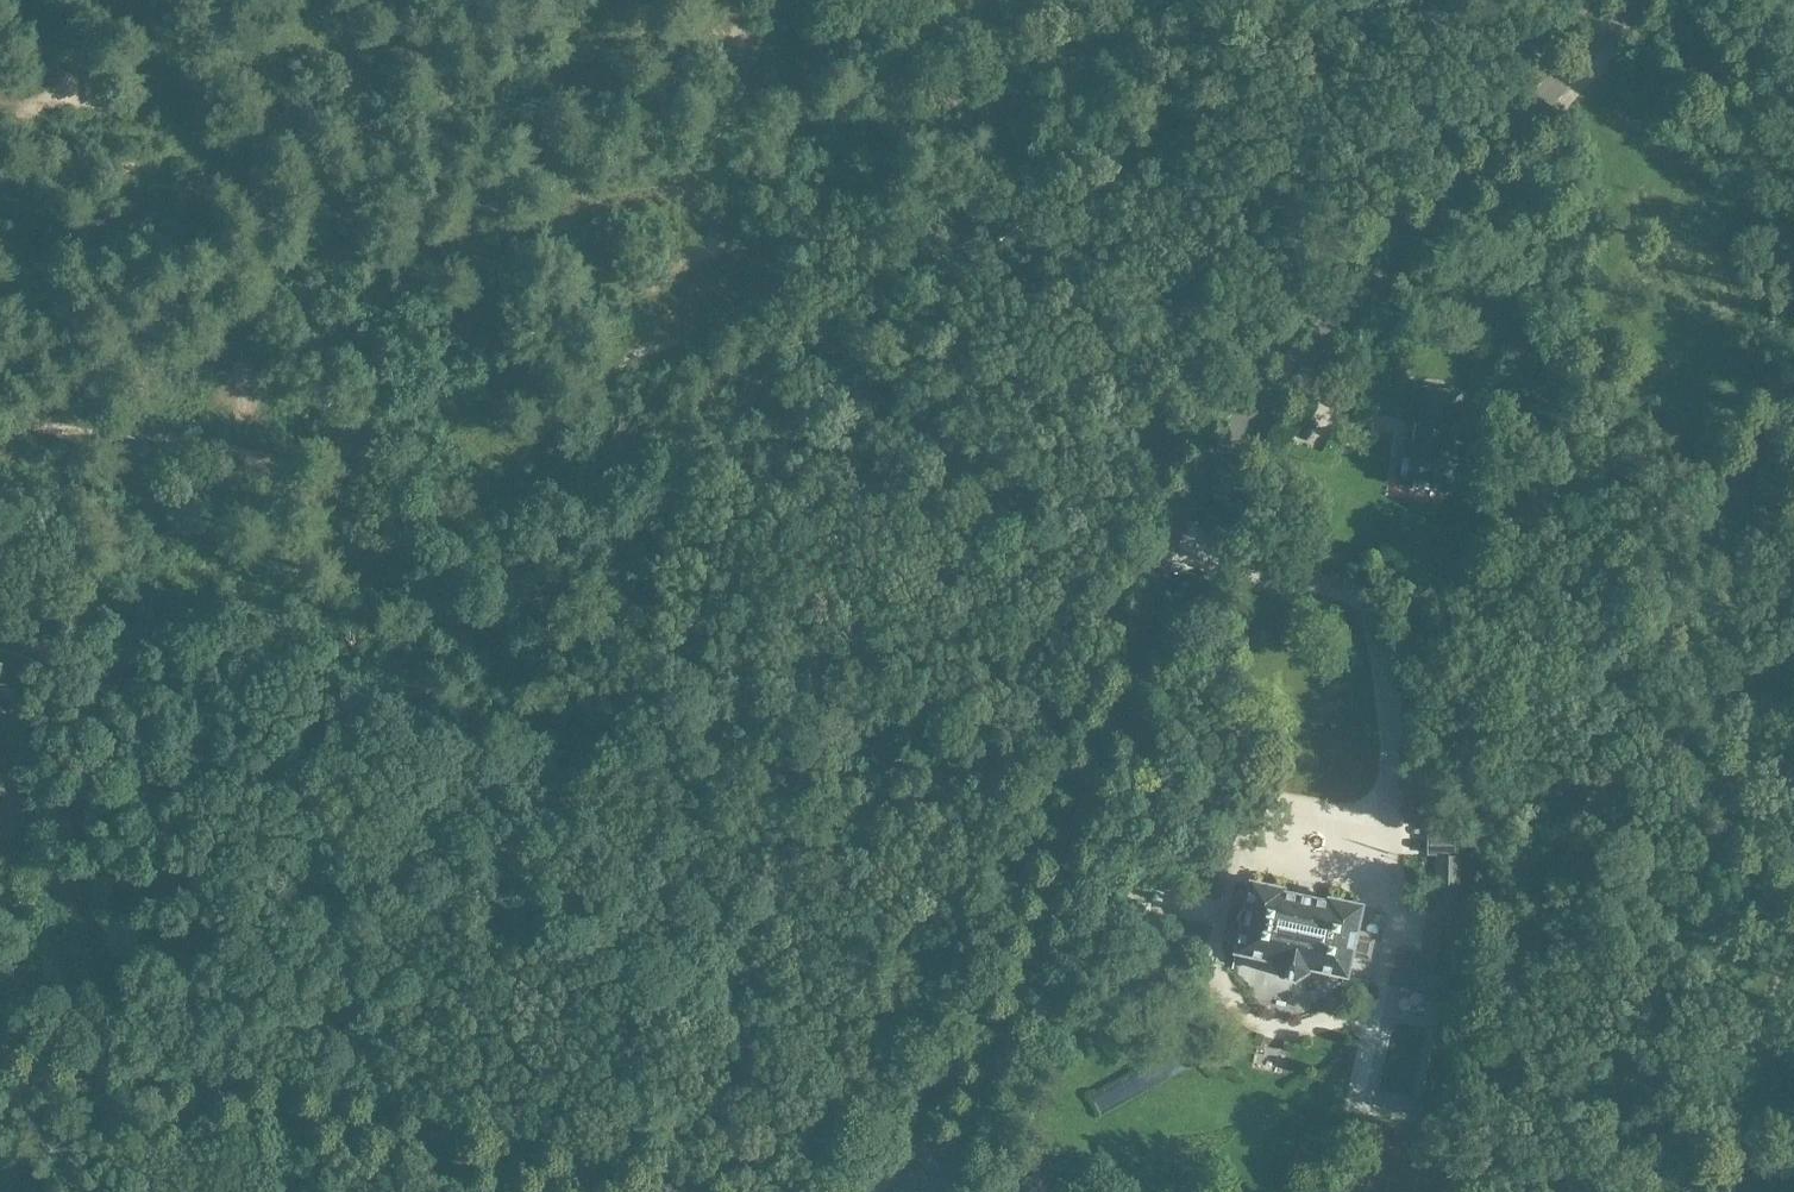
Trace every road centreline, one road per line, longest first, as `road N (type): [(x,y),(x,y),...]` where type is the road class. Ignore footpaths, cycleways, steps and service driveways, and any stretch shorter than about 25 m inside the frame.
road 1 (track): [(1179,0),(914,202),(851,286),(832,299),(739,299),(567,404),(525,449),(496,510),(455,533),(408,549),(375,542),(219,443),(38,425),(0,404)]
road 2 (tertiary): [(918,1191),(940,1159),(1158,540),(1193,469),(1642,0)]
road 3 (tertiary): [(0,1040),(196,1091),(664,1191)]

